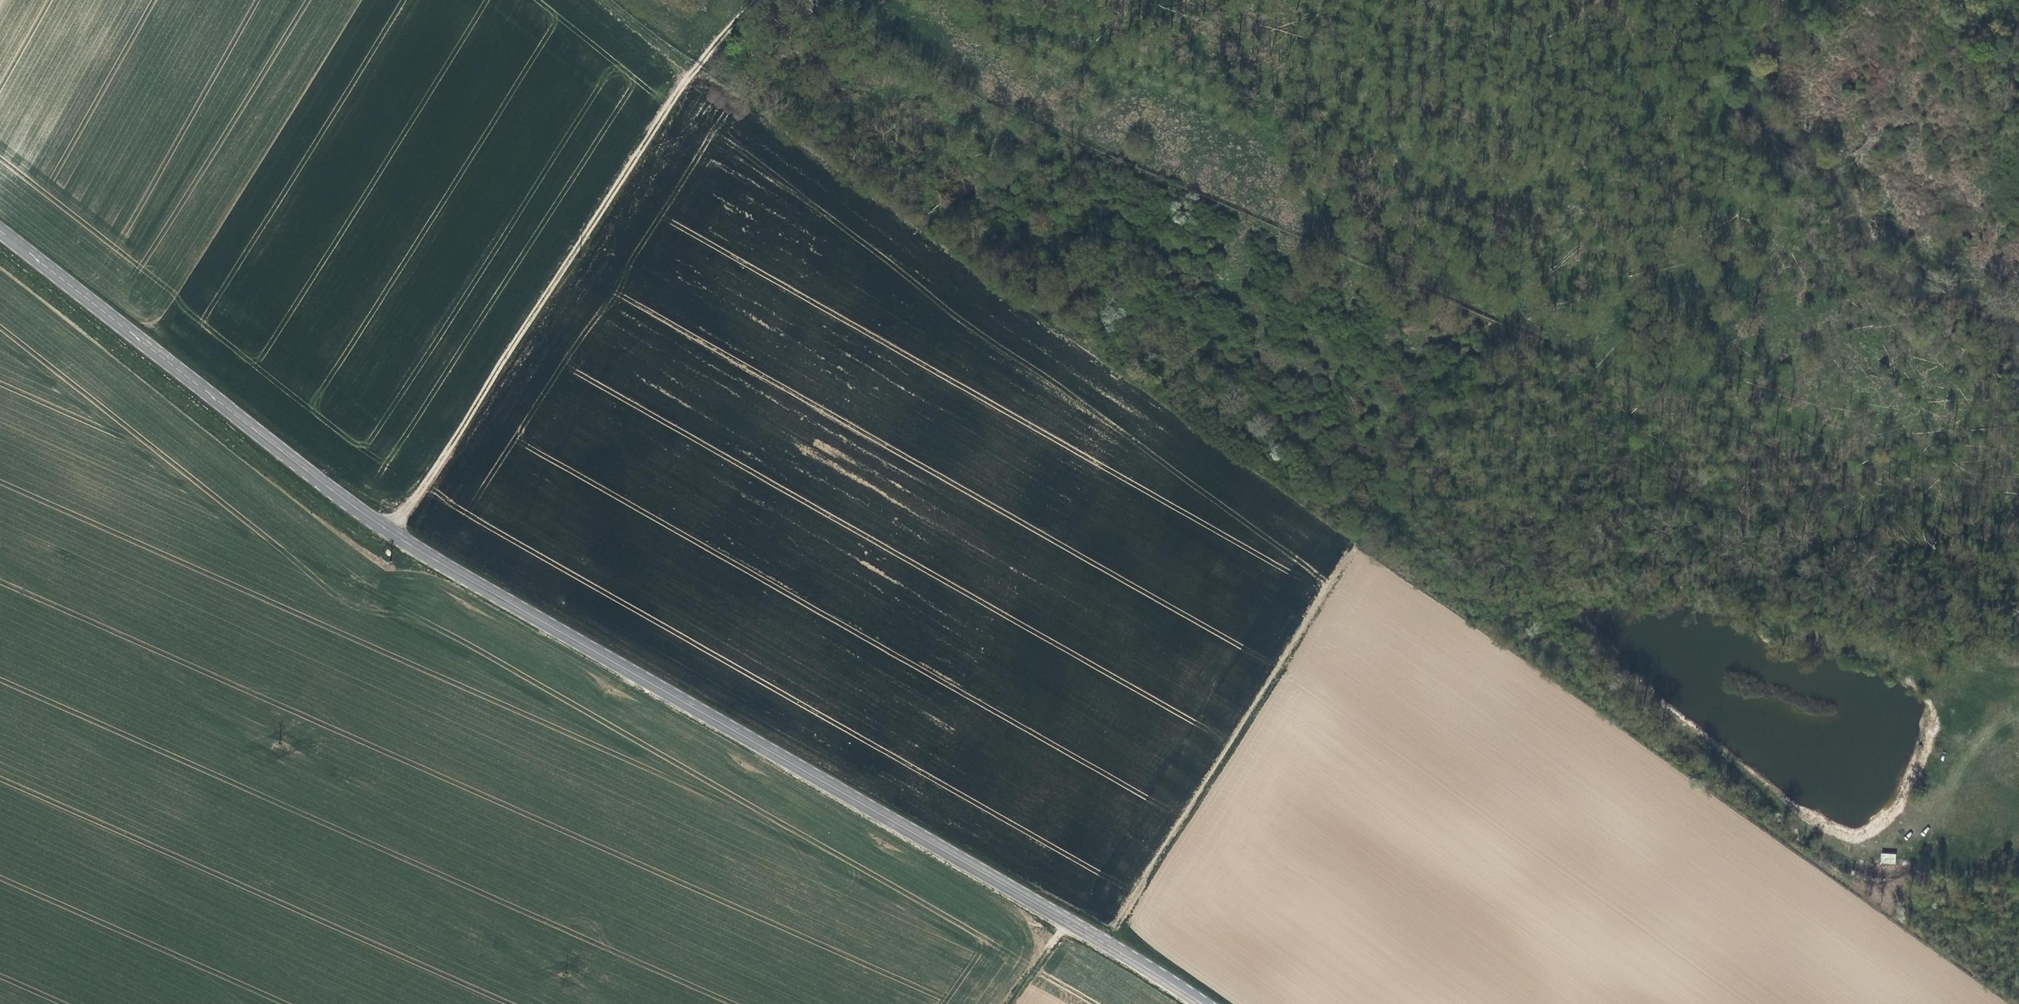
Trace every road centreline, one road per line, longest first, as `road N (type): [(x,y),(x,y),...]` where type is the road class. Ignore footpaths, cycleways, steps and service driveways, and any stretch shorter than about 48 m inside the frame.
road 1 (tertiary): [(0,231),(374,526),(1199,1003)]
road 2 (track): [(756,0),(697,64),(392,536)]

